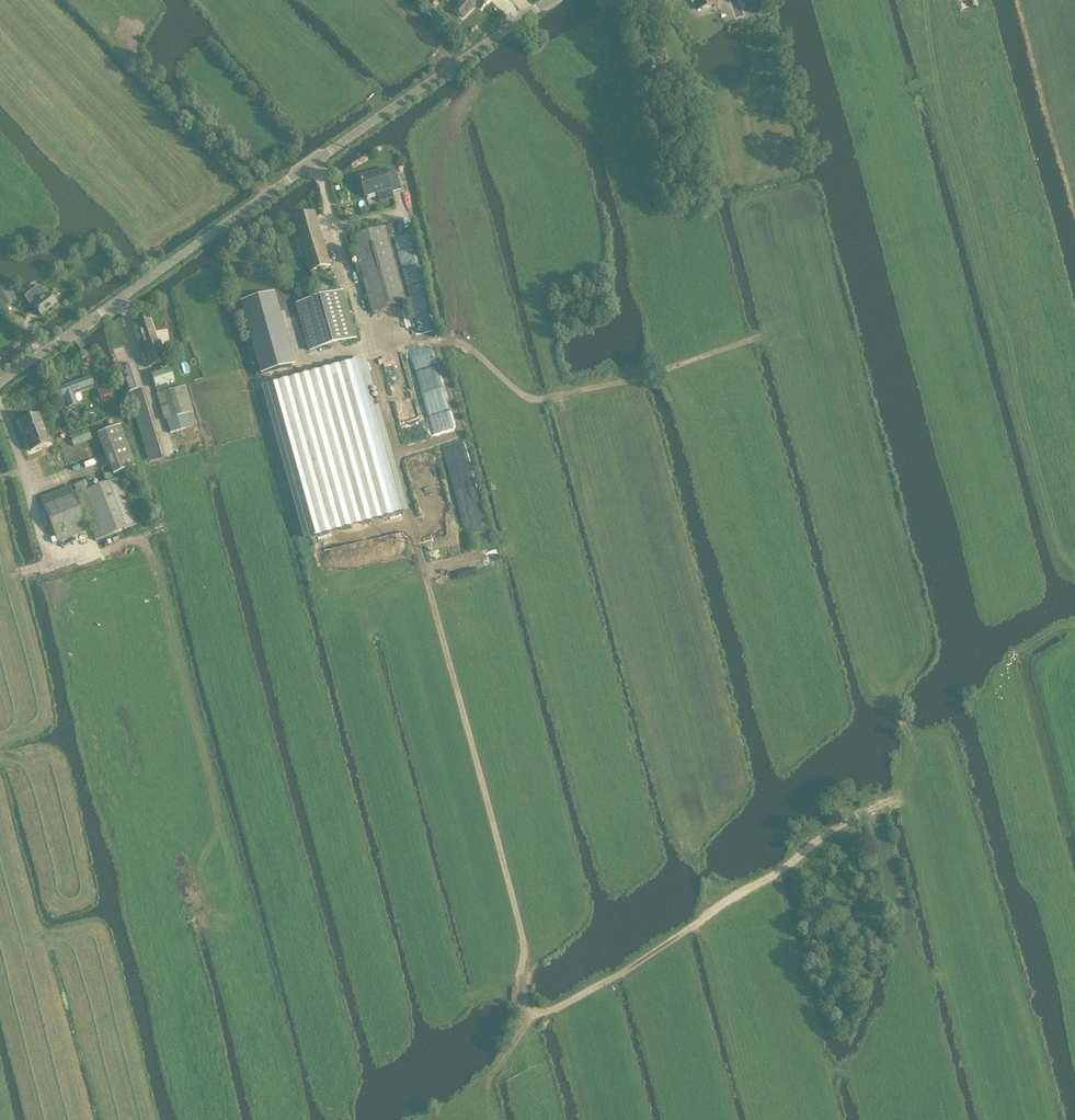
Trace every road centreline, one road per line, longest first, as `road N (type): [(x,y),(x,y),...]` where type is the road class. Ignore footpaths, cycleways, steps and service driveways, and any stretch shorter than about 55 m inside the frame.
road 1 (tertiary): [(549,0),(0,383)]
road 2 (track): [(528,1021),(520,996),(523,941),(419,548)]
road 3 (track): [(42,536),(59,564),(142,541),(155,573)]

